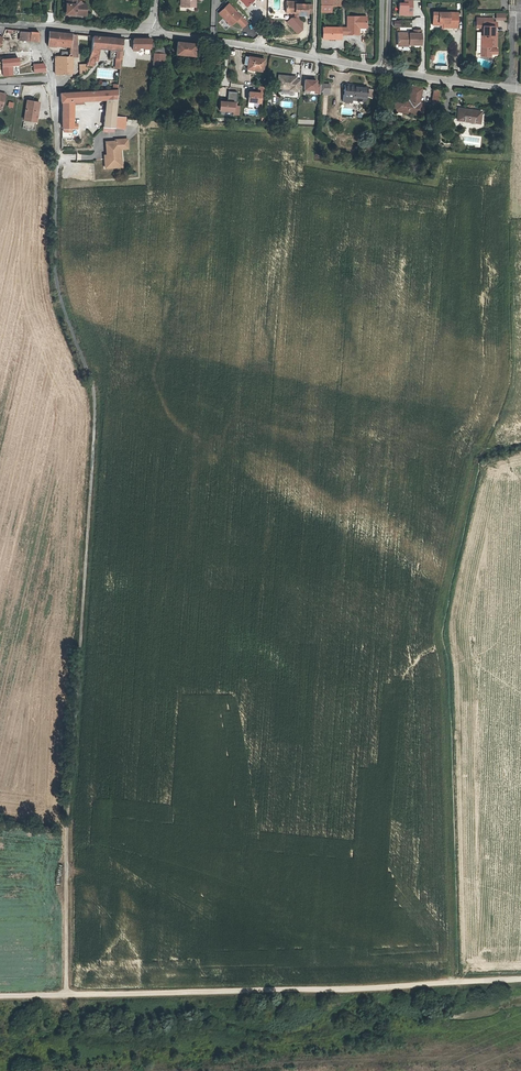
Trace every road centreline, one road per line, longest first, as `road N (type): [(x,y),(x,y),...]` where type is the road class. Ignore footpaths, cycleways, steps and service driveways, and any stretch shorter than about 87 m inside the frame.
road 1 (track): [(54,174),(55,286),(93,400),(64,852),(64,995)]
road 2 (track): [(64,995),(520,978)]
road 3 (track): [(65,871),(449,981)]
road 4 (residential): [(144,32),(514,87)]

